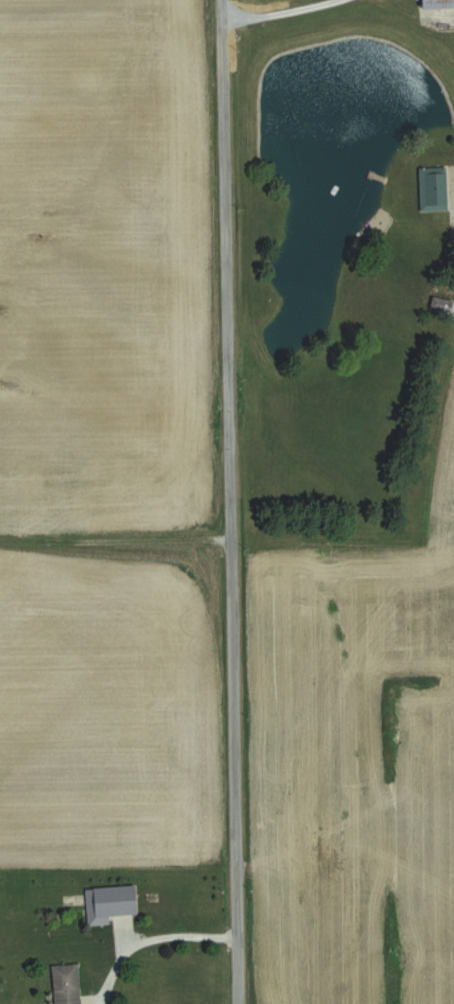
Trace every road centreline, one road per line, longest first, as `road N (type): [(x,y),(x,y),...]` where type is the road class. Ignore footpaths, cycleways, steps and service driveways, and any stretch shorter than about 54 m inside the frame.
road 1 (residential): [(238,1003),(223,0)]
road 2 (residential): [(101,1003),(124,952),(151,937),(239,934)]

